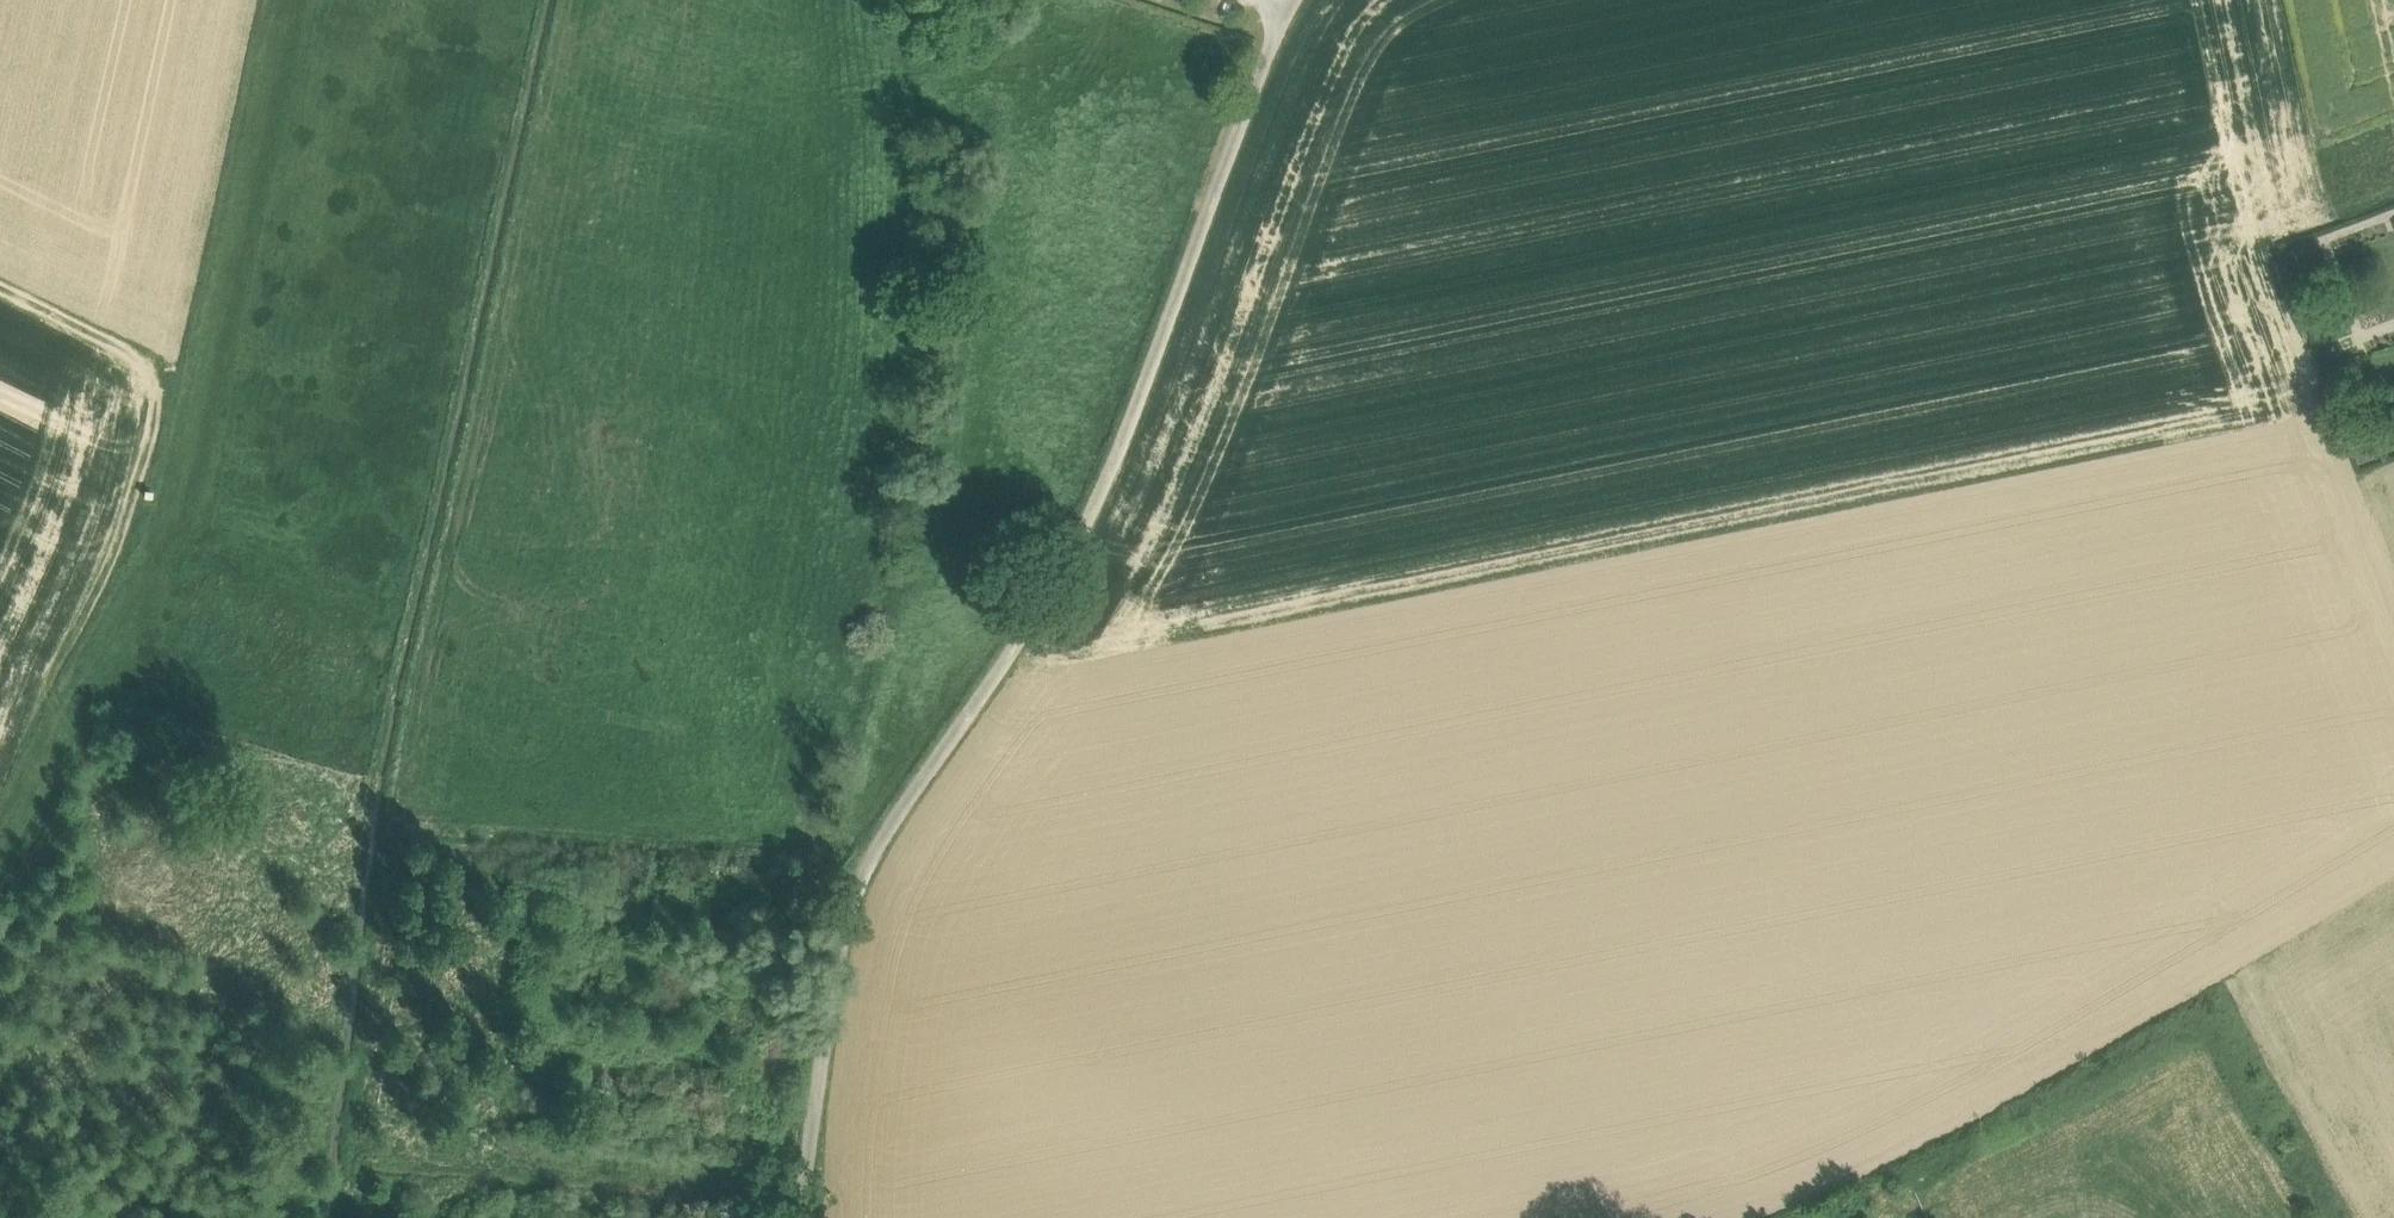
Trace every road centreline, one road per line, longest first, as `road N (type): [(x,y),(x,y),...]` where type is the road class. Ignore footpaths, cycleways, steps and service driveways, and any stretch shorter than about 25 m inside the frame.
road 1 (unclassified): [(1295,0),(1096,504),(1036,614),(880,837),(843,926),(798,1217)]
road 2 (track): [(0,286),(156,362),(170,396),(139,530),(64,650)]

